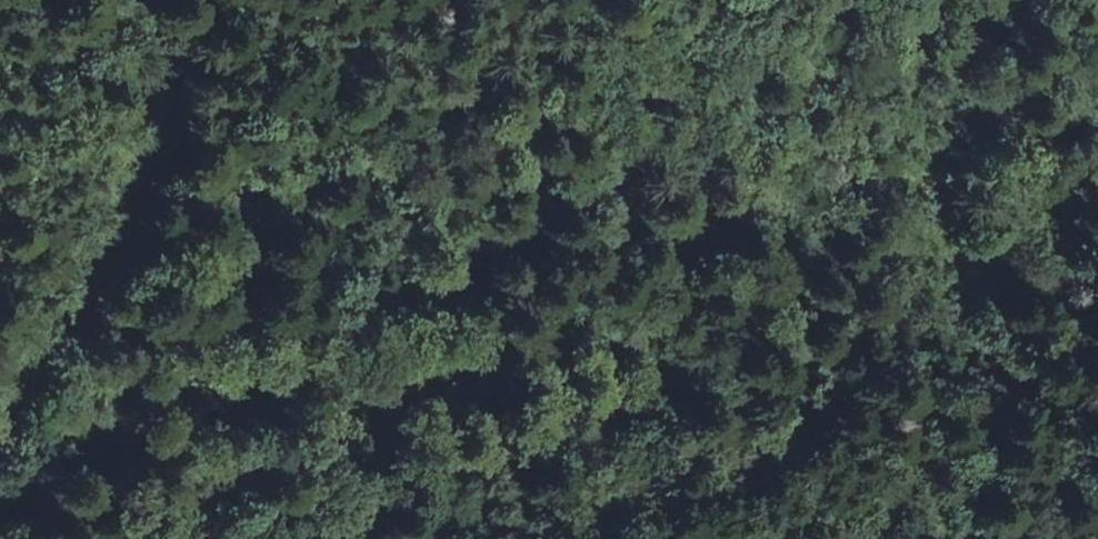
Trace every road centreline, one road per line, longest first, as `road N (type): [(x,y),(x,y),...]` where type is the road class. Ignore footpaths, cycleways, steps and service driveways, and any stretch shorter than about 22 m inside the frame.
road 1 (track): [(0,412),(106,229),(158,115),(164,62),(151,0)]
road 2 (track): [(957,301),(932,229),(924,173),(951,82),(956,0)]
road 3 (track): [(1097,416),(1012,395),(959,354),(957,301)]

